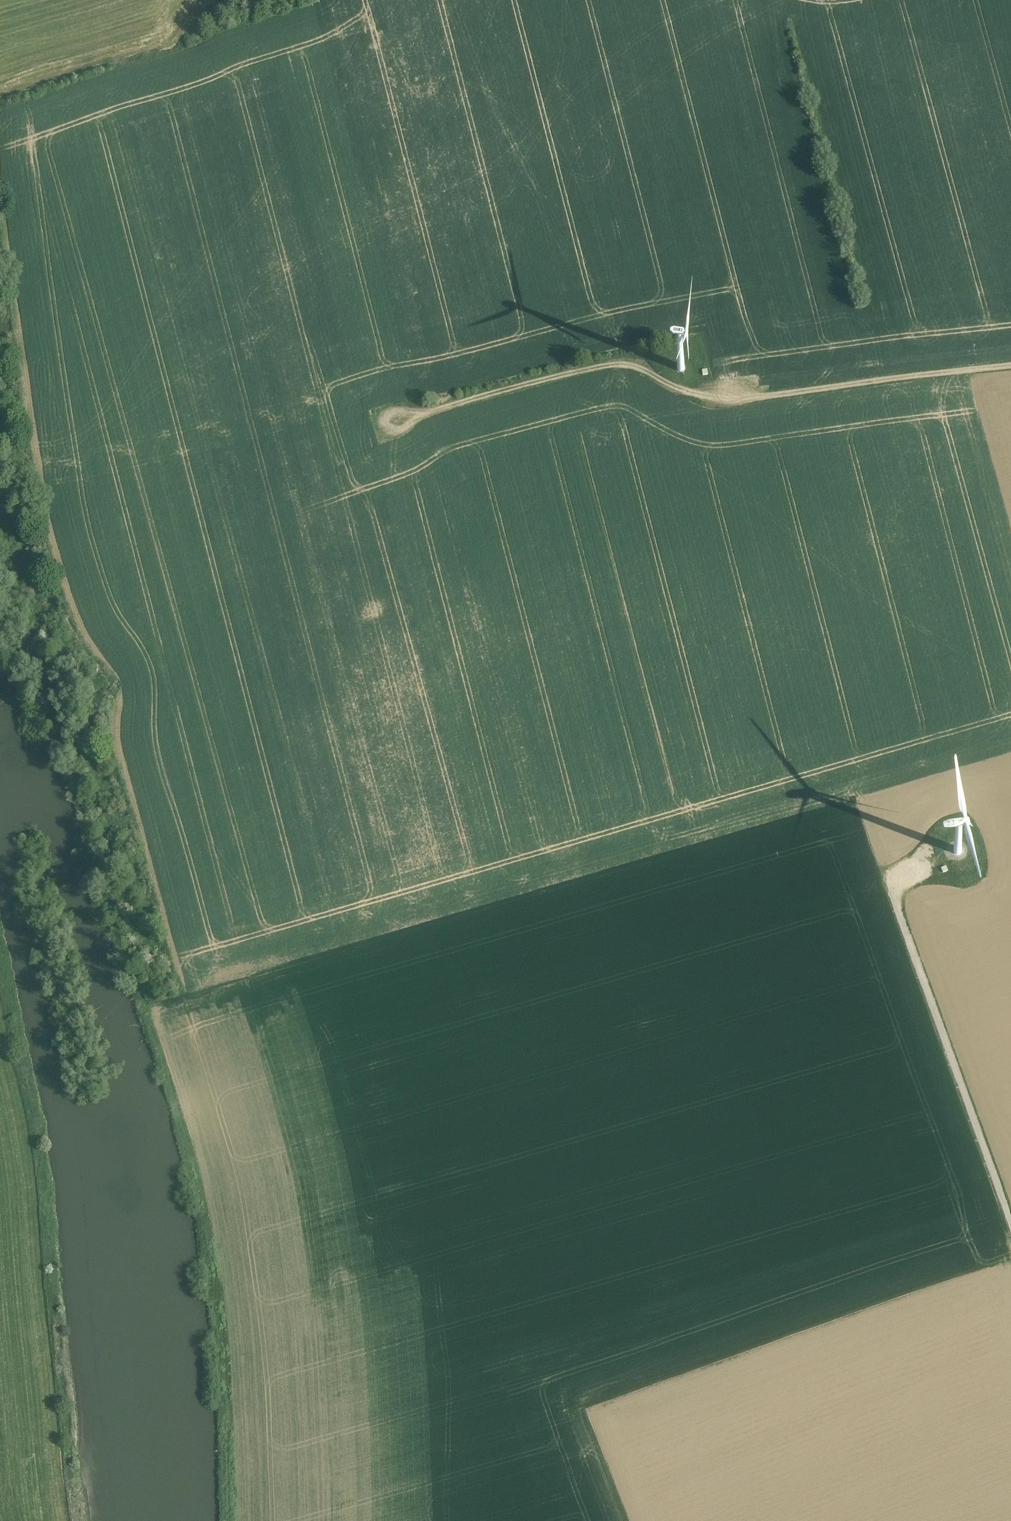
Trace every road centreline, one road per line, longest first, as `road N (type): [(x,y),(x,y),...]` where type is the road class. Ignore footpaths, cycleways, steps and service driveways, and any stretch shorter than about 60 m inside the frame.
road 1 (track): [(1010,366),(754,399),(691,394),(634,367),(604,365),(396,420)]
road 2 (track): [(1010,1222),(890,889)]

